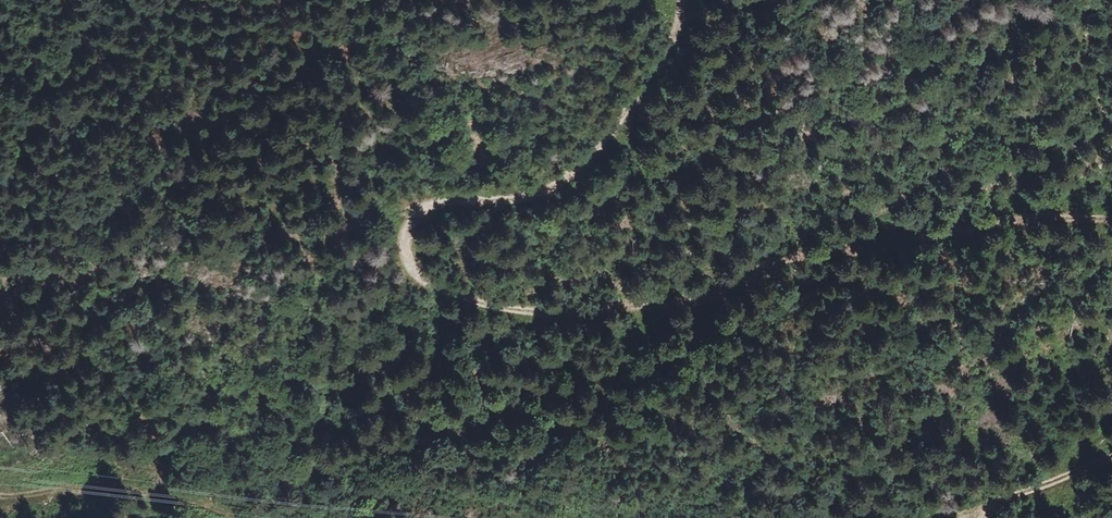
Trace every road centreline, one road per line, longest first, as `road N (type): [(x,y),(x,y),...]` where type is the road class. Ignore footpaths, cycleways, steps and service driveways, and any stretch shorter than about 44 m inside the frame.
road 1 (track): [(677,0),(673,30),(636,99),(596,152),(547,190),(409,202),(389,232),(402,267),(425,289),(522,313),(700,297),(785,259),(886,248),(1032,215),(1111,218)]
road 2 (track): [(231,517),(165,496),(0,496)]
road 3 (track): [(1111,454),(940,517)]

